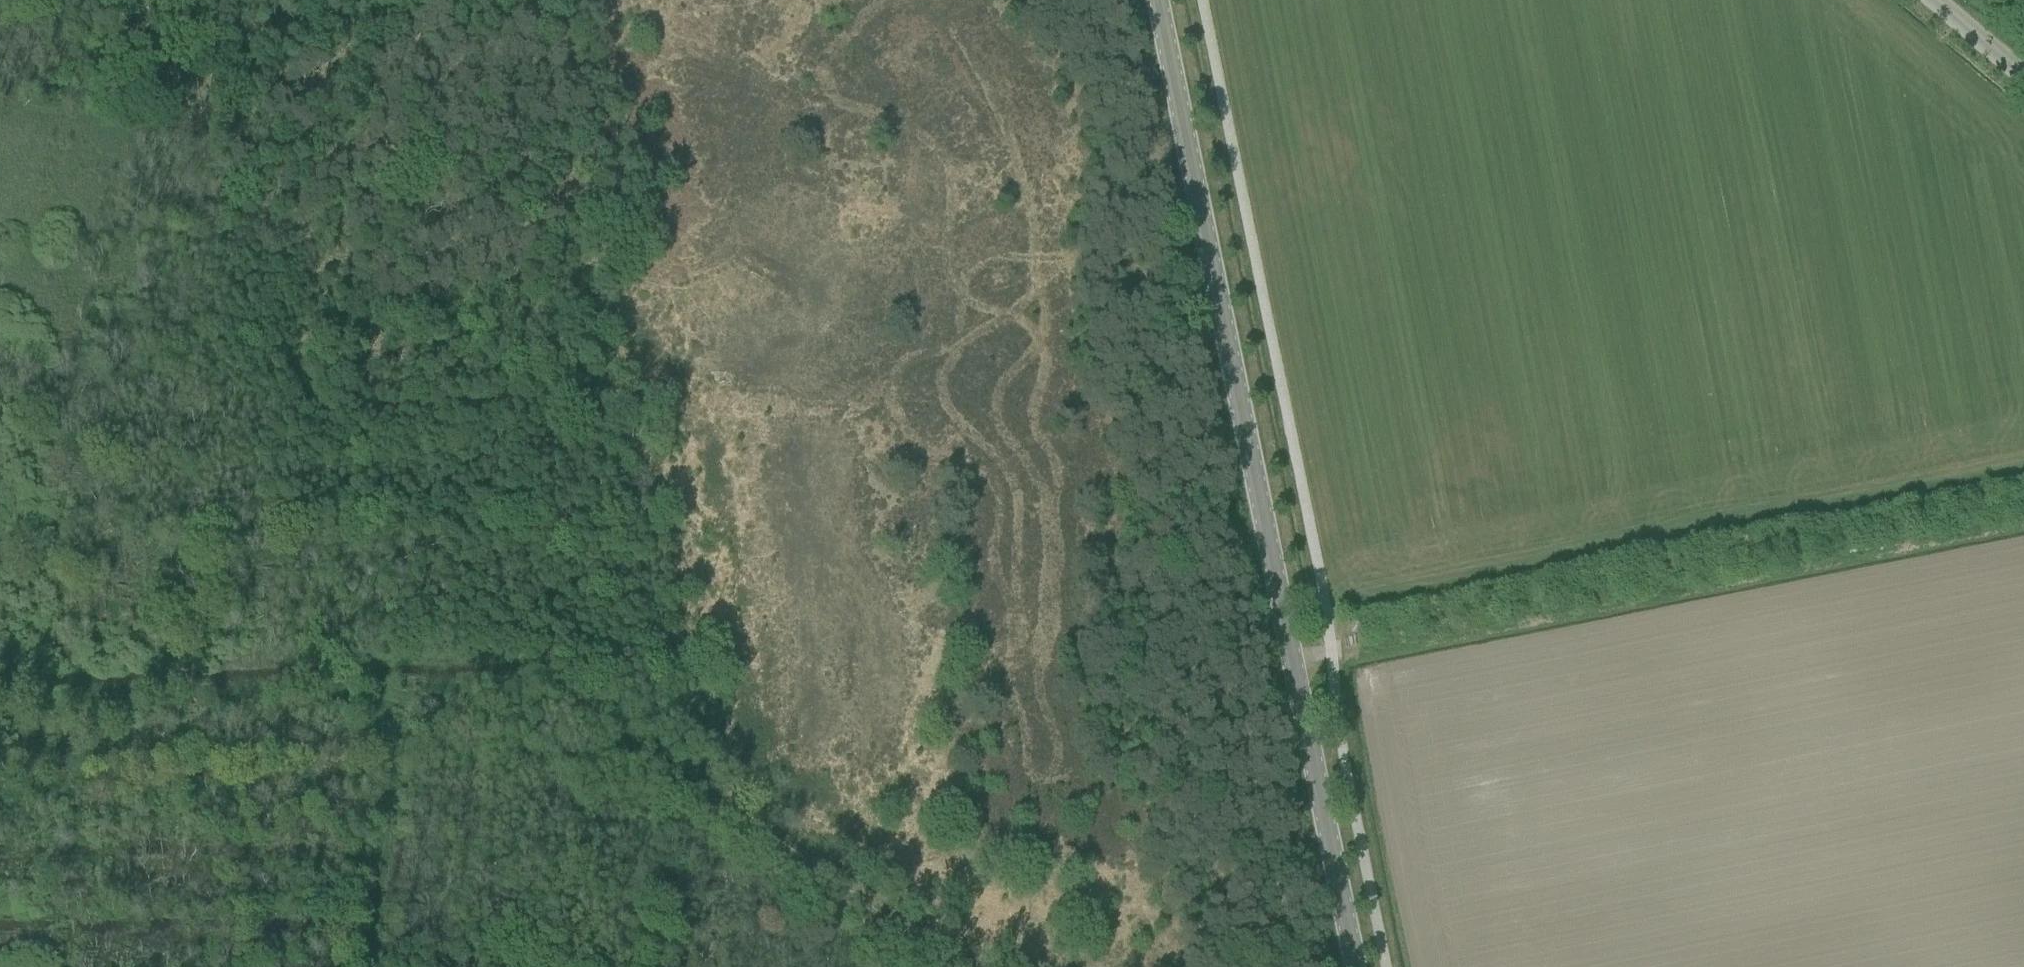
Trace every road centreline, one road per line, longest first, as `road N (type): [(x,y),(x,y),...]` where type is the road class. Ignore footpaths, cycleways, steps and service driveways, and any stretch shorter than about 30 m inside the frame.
road 1 (tertiary): [(1356,966),(1158,0)]
road 2 (track): [(367,966),(393,793),(392,717),(382,687),(0,692)]
road 3 (track): [(828,883),(529,684),(382,687)]
road 4 (track): [(954,966),(828,883)]
road 5 (unclassified): [(2023,93),(1916,0)]

